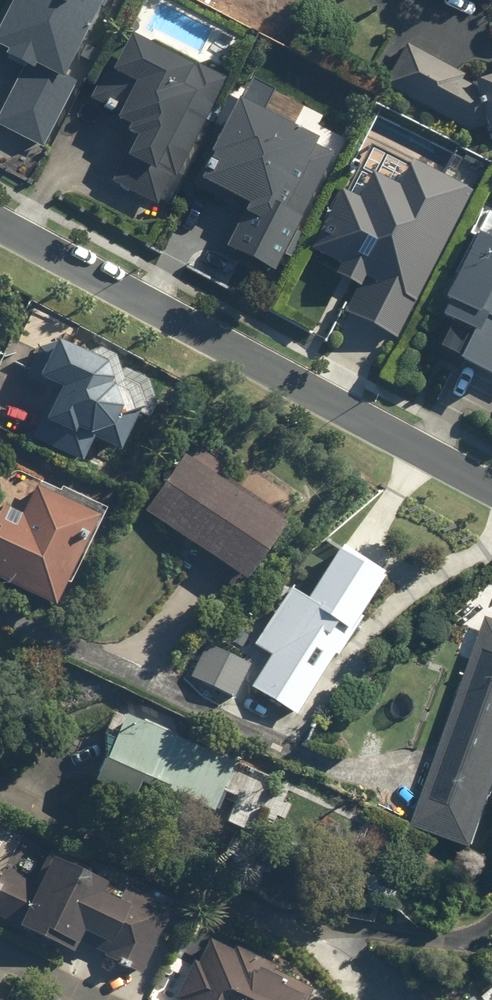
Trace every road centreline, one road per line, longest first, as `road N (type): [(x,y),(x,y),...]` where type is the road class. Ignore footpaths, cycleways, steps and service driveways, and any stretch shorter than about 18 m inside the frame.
road 1 (residential): [(0,227),(491,487)]

